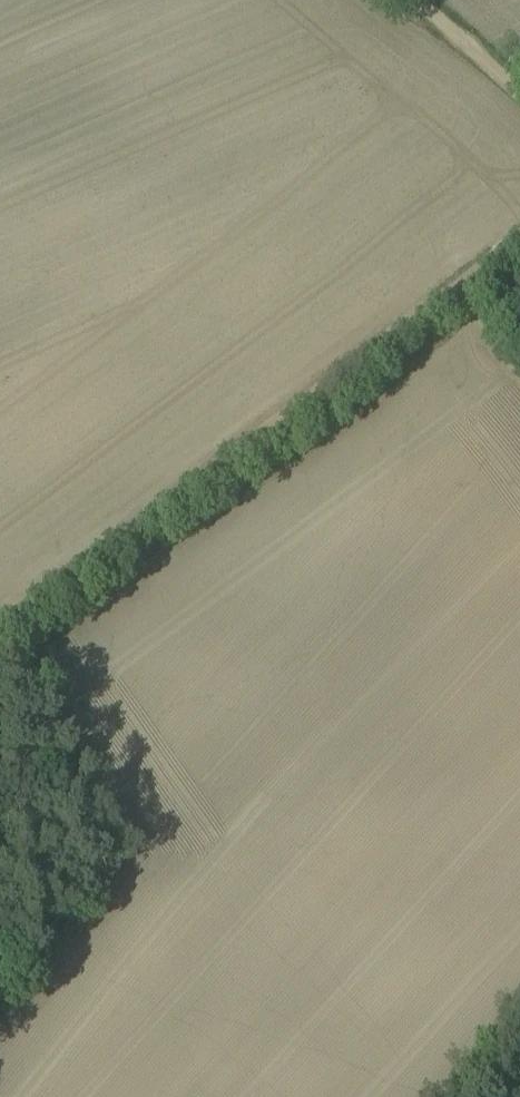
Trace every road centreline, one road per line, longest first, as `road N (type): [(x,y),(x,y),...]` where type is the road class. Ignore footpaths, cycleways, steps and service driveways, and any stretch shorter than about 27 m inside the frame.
road 1 (track): [(0,625),(458,291)]
road 2 (track): [(519,102),(398,0)]

